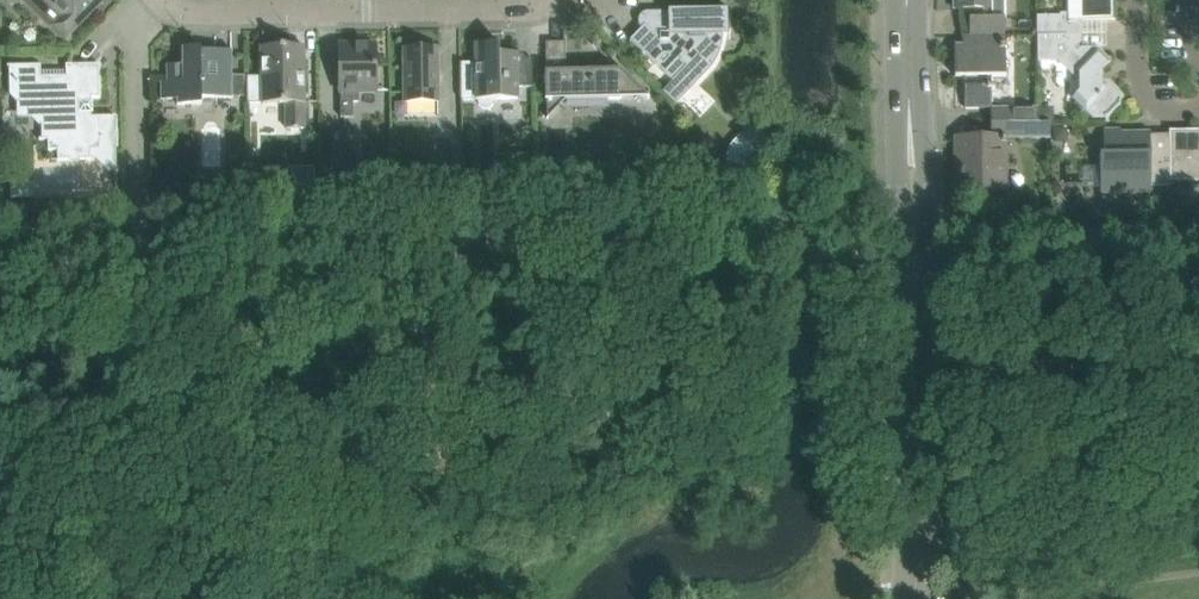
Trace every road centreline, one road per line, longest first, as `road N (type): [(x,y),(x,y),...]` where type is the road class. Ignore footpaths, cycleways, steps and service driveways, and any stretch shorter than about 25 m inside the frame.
road 1 (track): [(0,249),(911,229)]
road 2 (unclassified): [(908,598),(908,56)]
road 3 (residential): [(547,0),(526,8),(367,11),(168,5)]
road 4 (residential): [(145,222),(137,46),(168,5)]
road 5 (residential): [(1137,0),(1136,78),(1149,103),(1198,108)]

